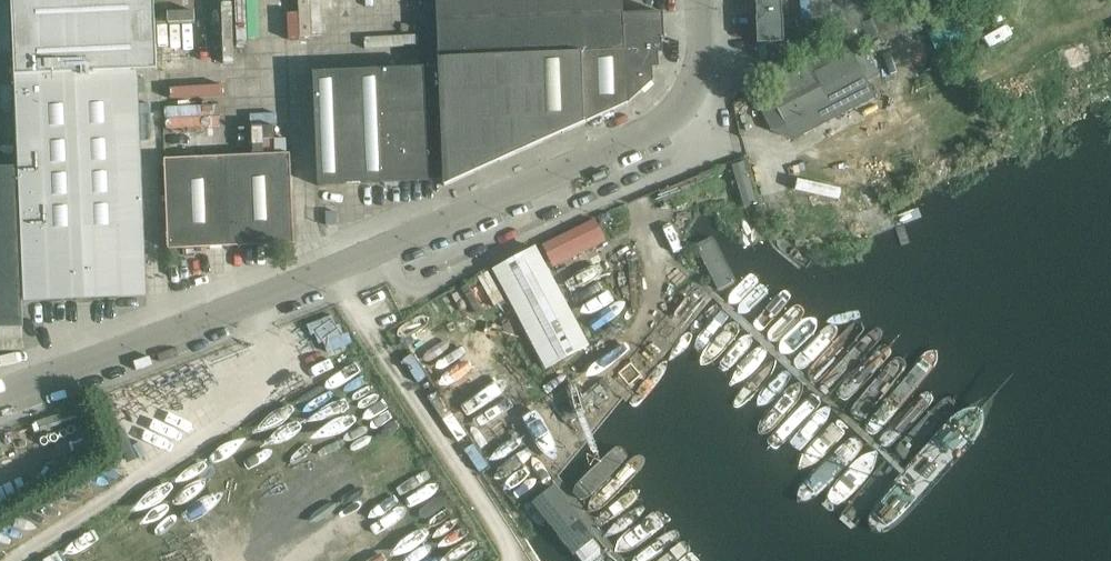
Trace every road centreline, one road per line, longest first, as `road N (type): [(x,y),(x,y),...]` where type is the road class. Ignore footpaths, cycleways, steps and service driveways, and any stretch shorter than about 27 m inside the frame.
road 1 (unclassified): [(0,395),(337,272),(657,128),(693,100),(701,81),(701,0)]

